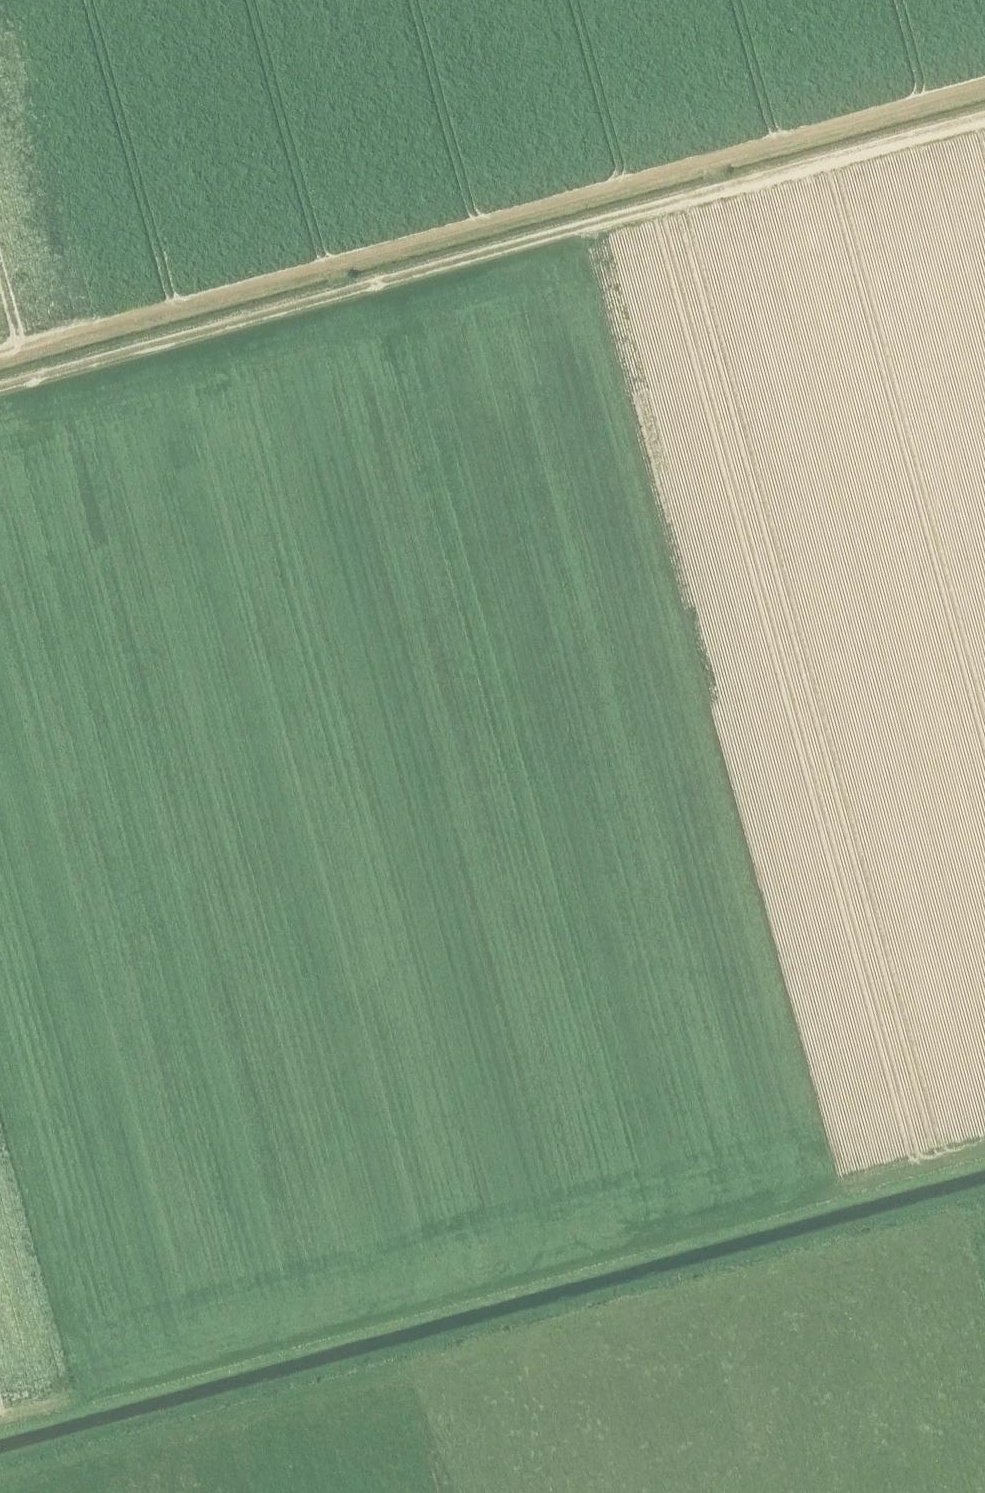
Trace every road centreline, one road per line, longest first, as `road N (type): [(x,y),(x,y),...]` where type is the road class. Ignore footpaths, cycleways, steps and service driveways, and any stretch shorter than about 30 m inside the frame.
road 1 (track): [(0,388),(984,116)]

